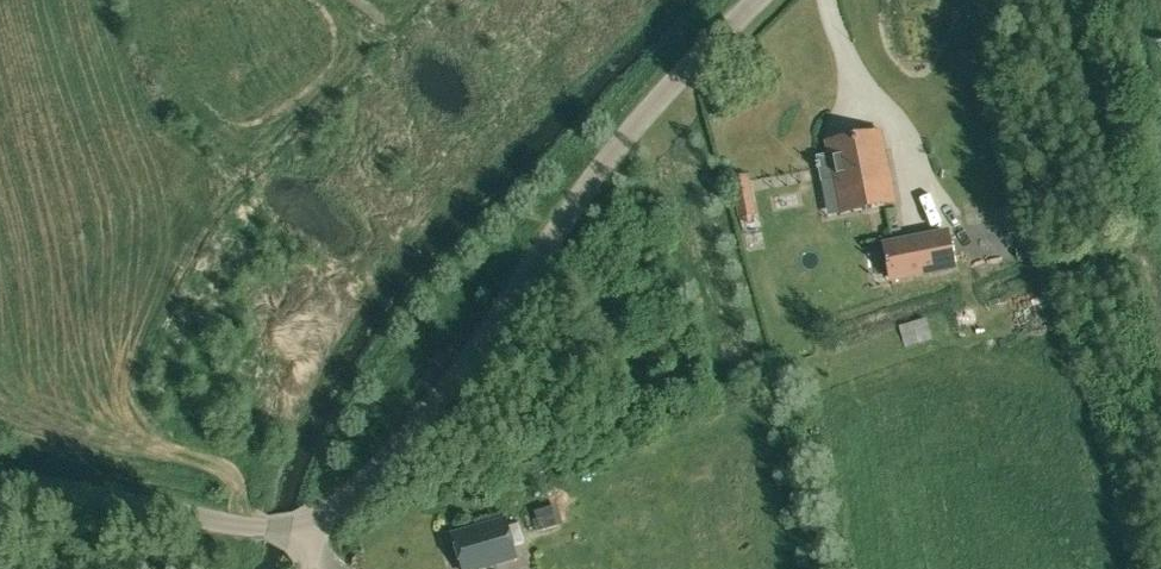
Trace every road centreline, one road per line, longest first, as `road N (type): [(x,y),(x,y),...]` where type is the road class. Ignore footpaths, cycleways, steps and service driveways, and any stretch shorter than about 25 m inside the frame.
road 1 (unclassified): [(309,532),(381,473),(475,361),(606,161),(762,0)]
road 2 (unclassified): [(293,534),(0,481)]

